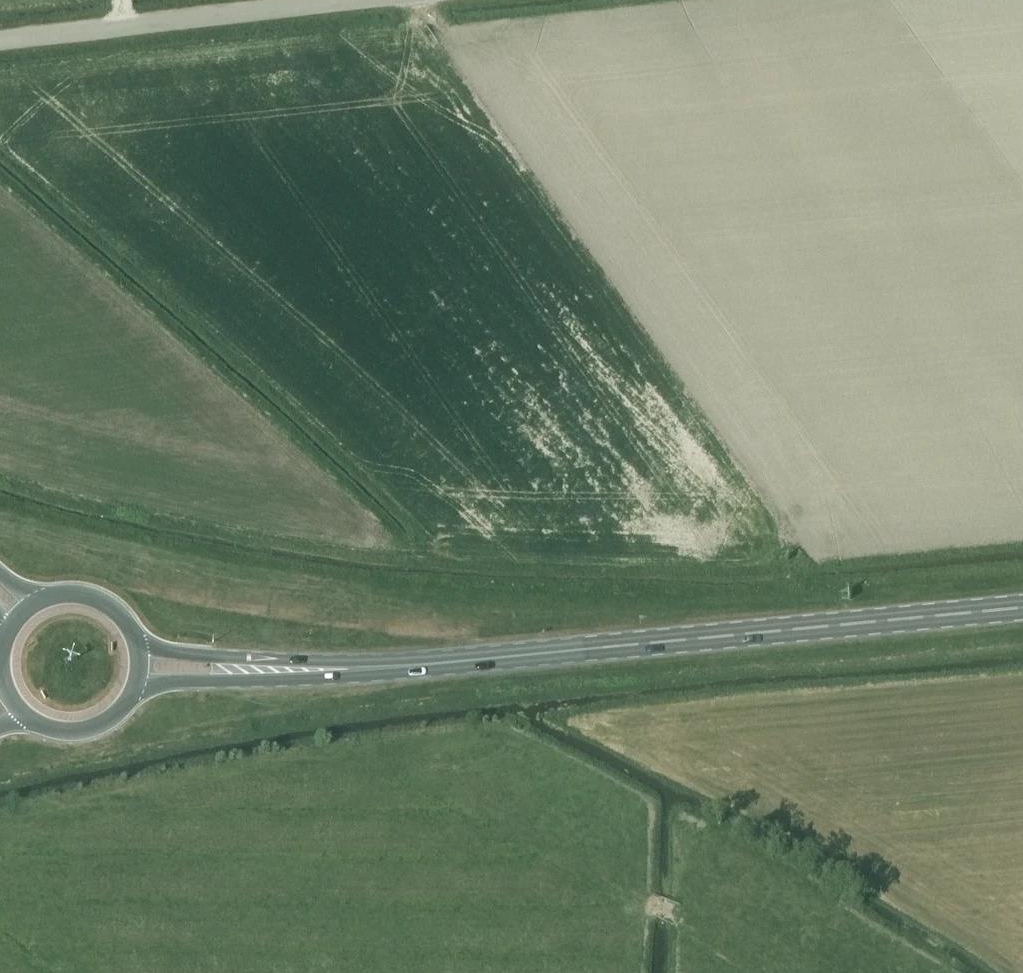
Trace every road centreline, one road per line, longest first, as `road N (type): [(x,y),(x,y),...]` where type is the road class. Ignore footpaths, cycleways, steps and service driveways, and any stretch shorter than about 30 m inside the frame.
road 1 (primary): [(1022,608),(454,662)]
road 2 (unclassified): [(0,41),(359,0)]
road 3 (primary): [(135,682),(365,676),(454,662)]
road 4 (primary): [(454,662),(136,649)]
road 5 (primary): [(21,713),(48,729),(79,731),(120,709),(135,682)]
road 6 (primary): [(136,649),(123,621),(99,601),(68,594),(38,601)]

